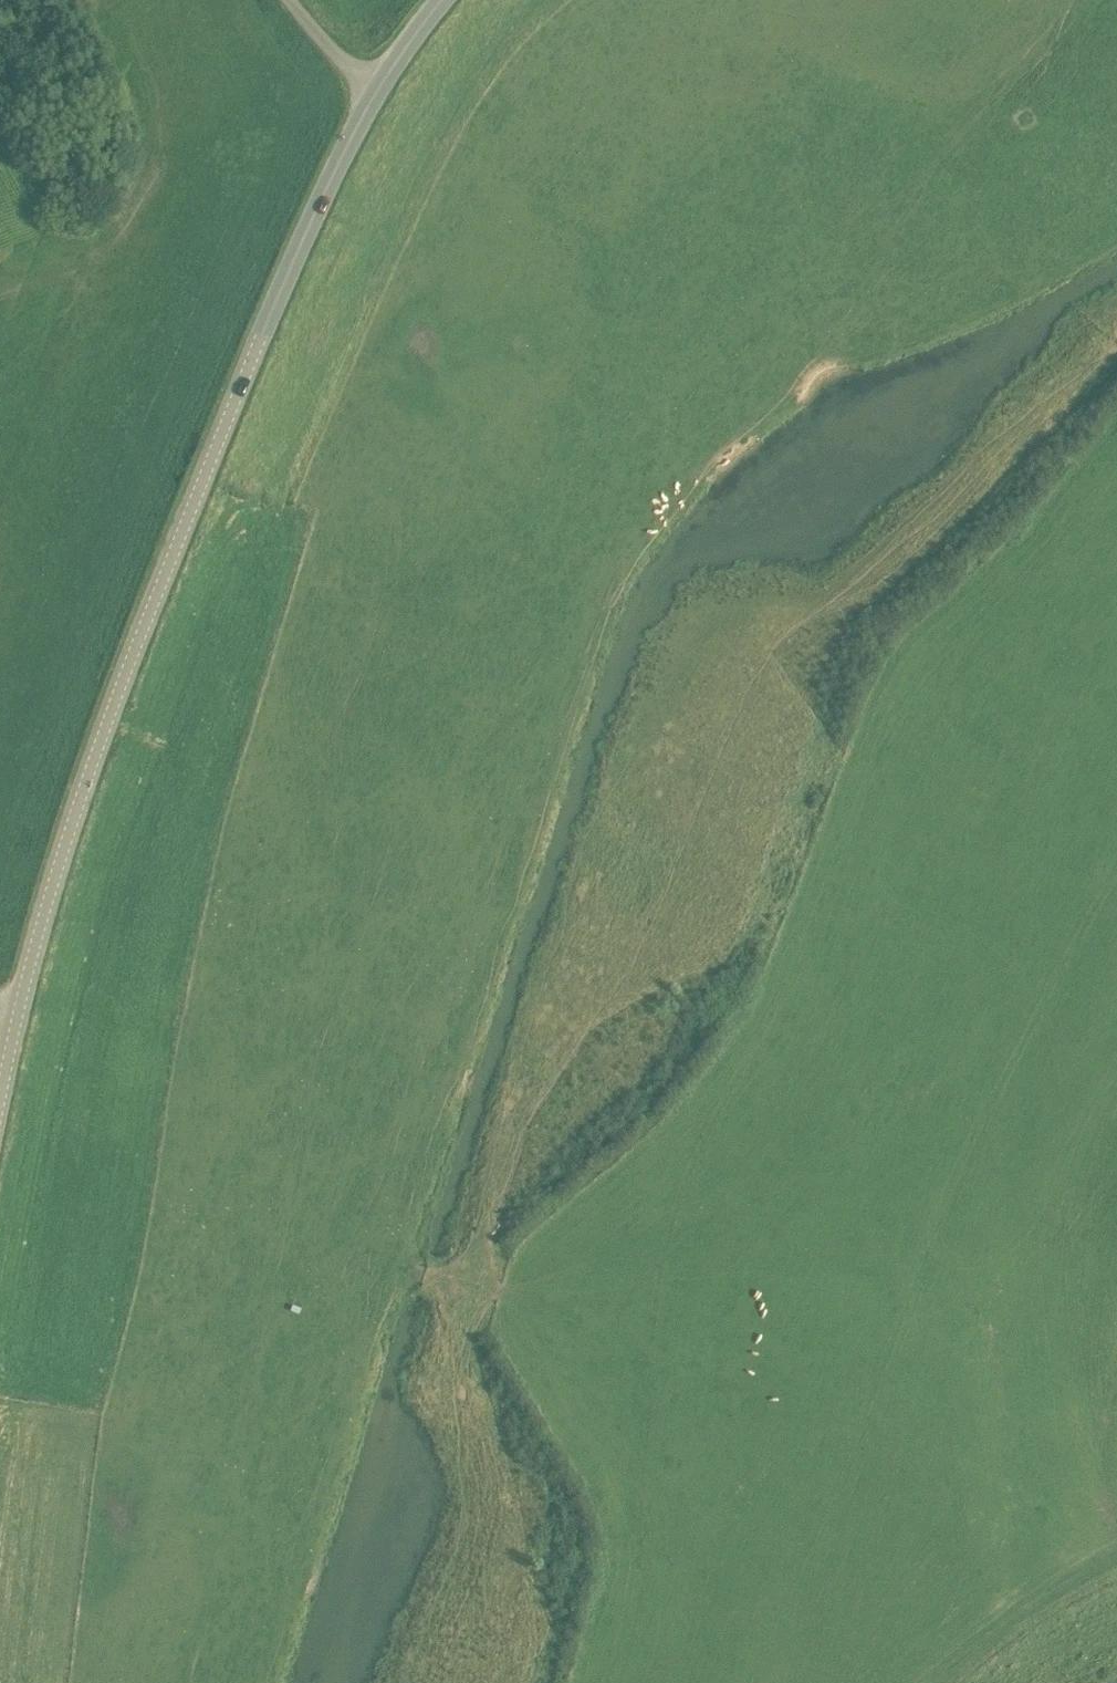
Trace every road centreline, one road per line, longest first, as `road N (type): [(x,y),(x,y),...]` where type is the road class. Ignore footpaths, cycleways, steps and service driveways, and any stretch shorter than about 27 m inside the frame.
road 1 (tertiary): [(0,1084),(19,983),(95,746),(312,204),(361,103),(440,0)]

